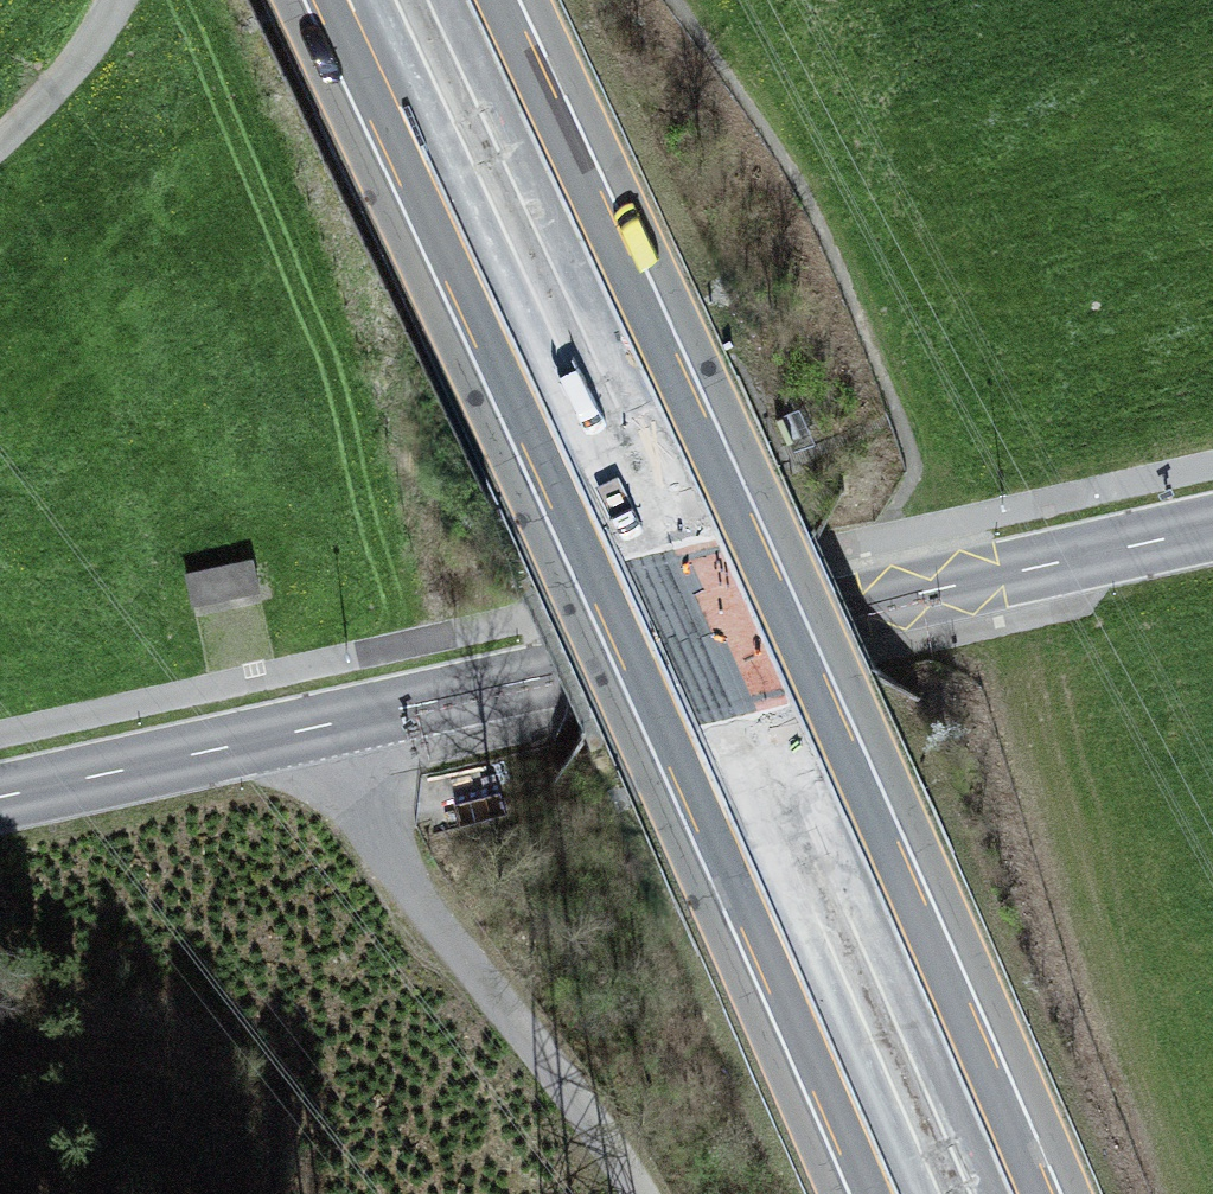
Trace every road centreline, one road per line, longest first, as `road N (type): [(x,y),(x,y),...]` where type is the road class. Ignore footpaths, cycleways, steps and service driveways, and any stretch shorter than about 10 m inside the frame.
road 1 (motorway): [(346,0),(617,576),(889,1193)]
road 2 (motorway): [(1012,1193),(789,685),(471,0)]
road 3 (tertiary): [(1212,529),(0,798)]
road 4 (track): [(332,726),(351,803),(651,1193)]
road 5 (track): [(0,131),(65,74),(118,0)]

